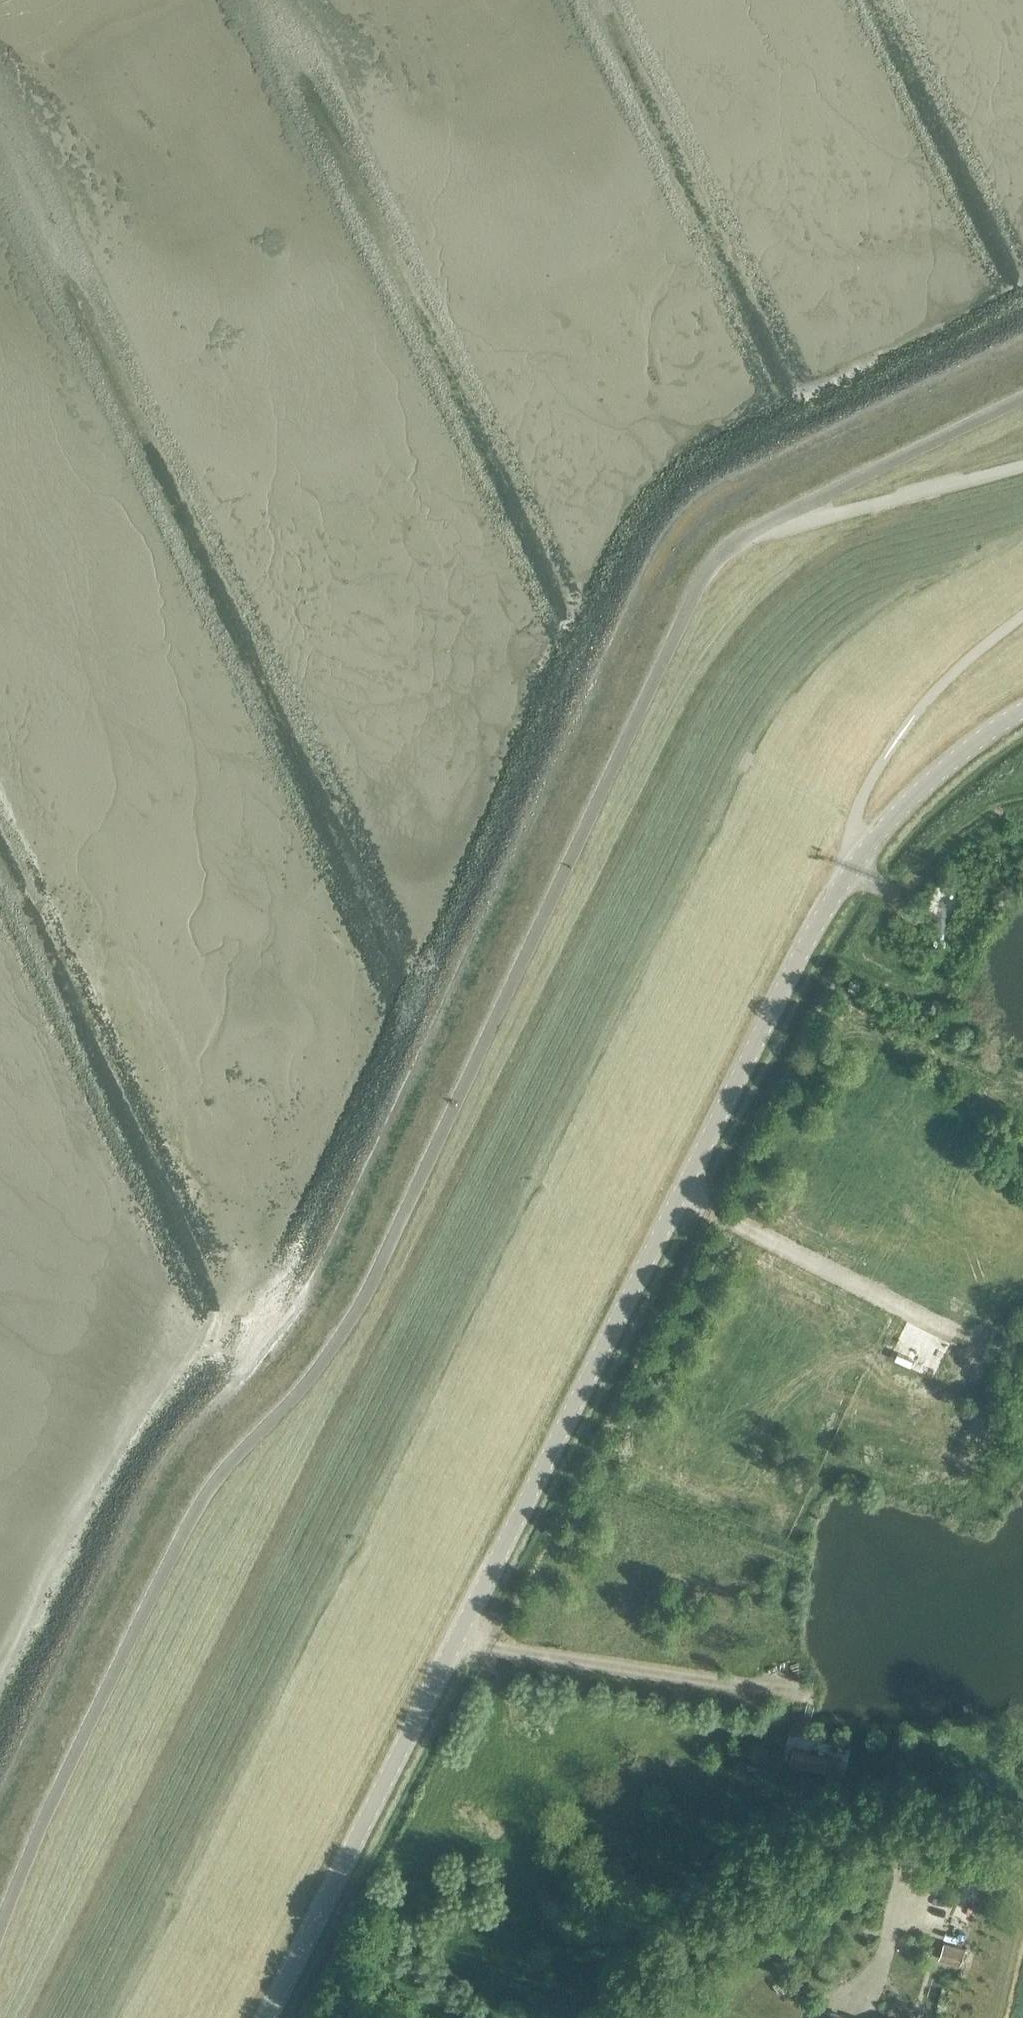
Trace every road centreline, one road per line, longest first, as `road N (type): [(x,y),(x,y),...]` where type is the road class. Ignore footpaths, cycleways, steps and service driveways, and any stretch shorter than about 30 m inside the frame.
road 1 (tertiary): [(268,2017),(812,926),(914,796),(1022,707)]
road 2 (unclassified): [(1022,1823),(957,1814),(850,1838),(763,1893),(610,2017)]

